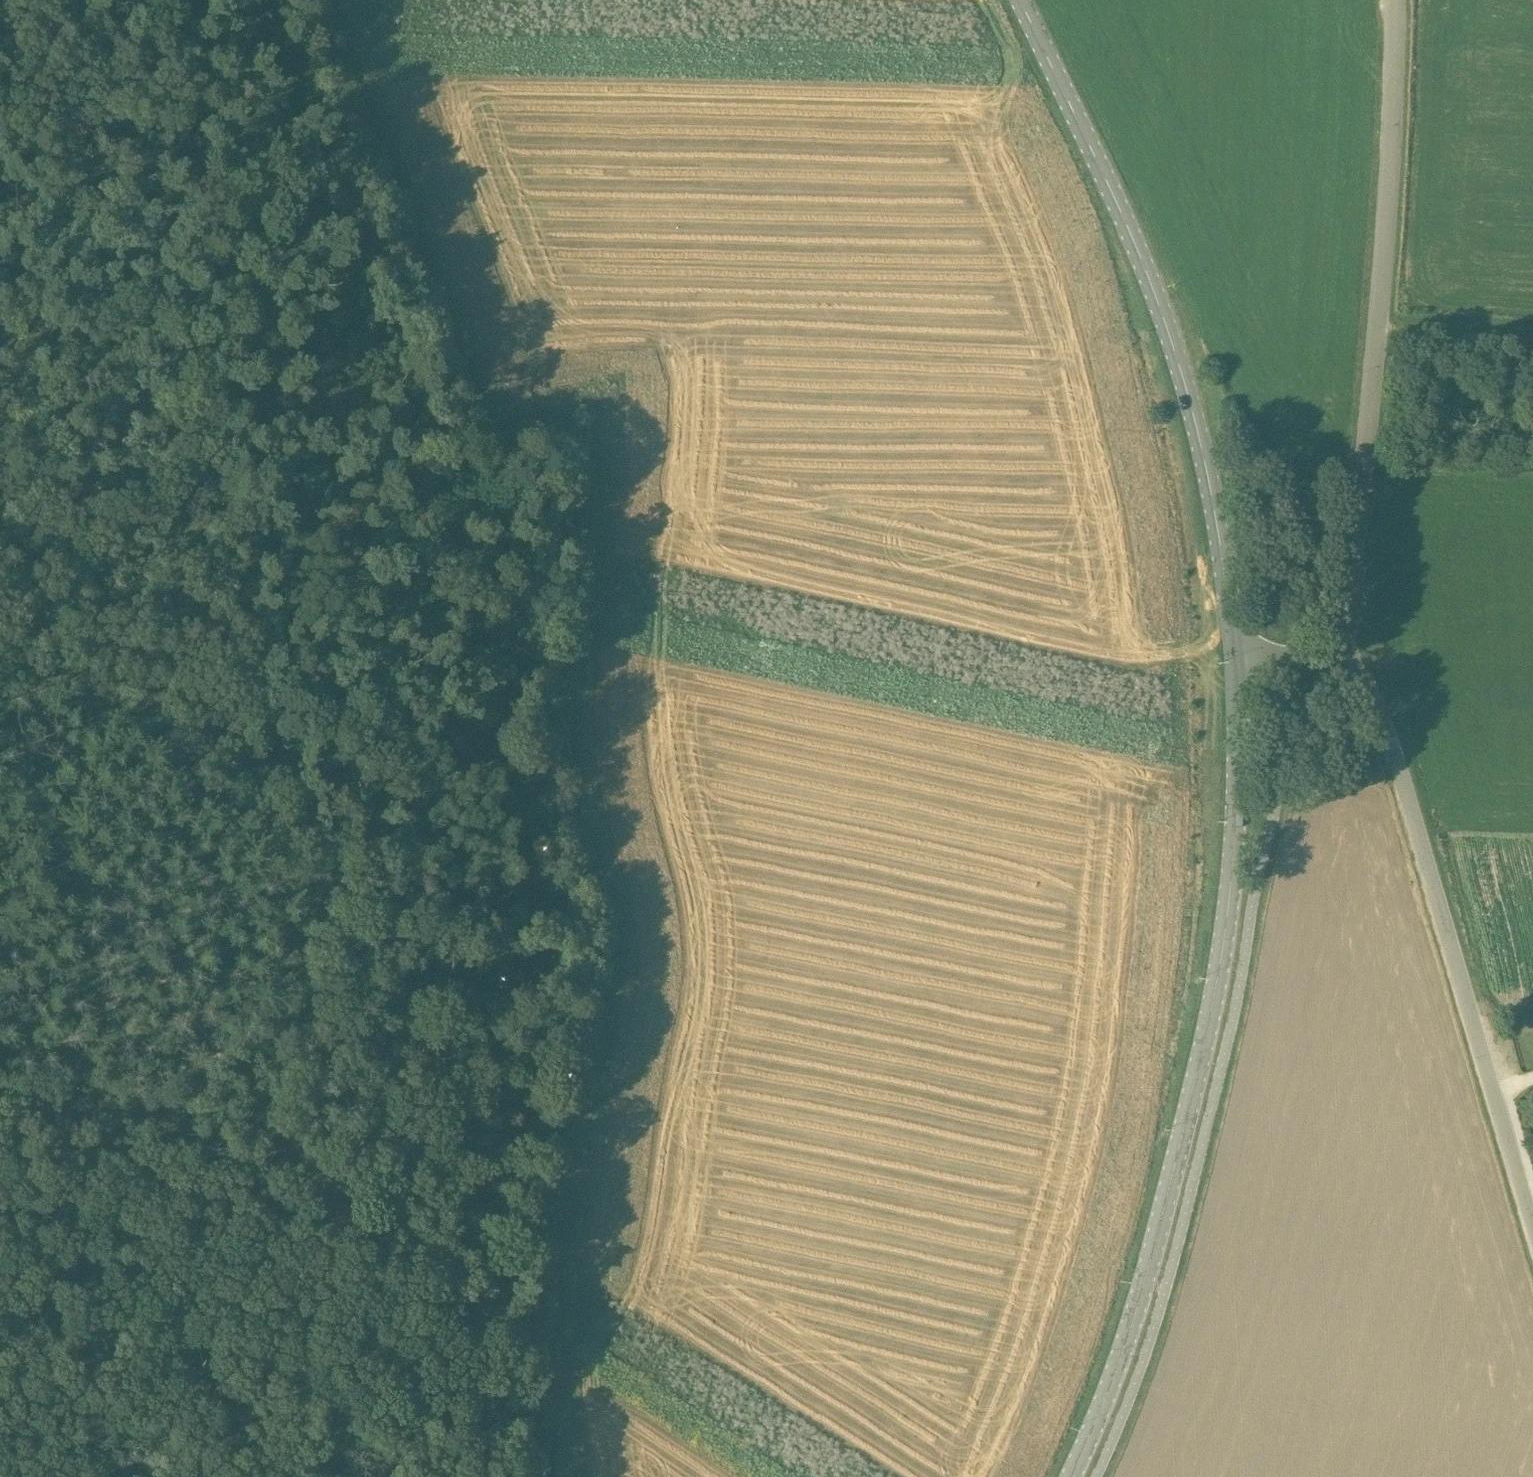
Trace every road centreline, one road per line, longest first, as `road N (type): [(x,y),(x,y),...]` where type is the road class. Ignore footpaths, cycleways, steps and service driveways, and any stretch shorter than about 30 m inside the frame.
road 1 (tertiary): [(1071,1476),(1133,1329),(1212,1026),(1233,885),(1241,664)]
road 2 (tertiary): [(1241,664),(1209,472),(1172,323),(1018,0)]
road 3 (unclassified): [(1335,654),(1347,622),(1373,398),(1396,0)]
road 4 (unclassified): [(1335,654),(1376,701),(1532,1230)]

